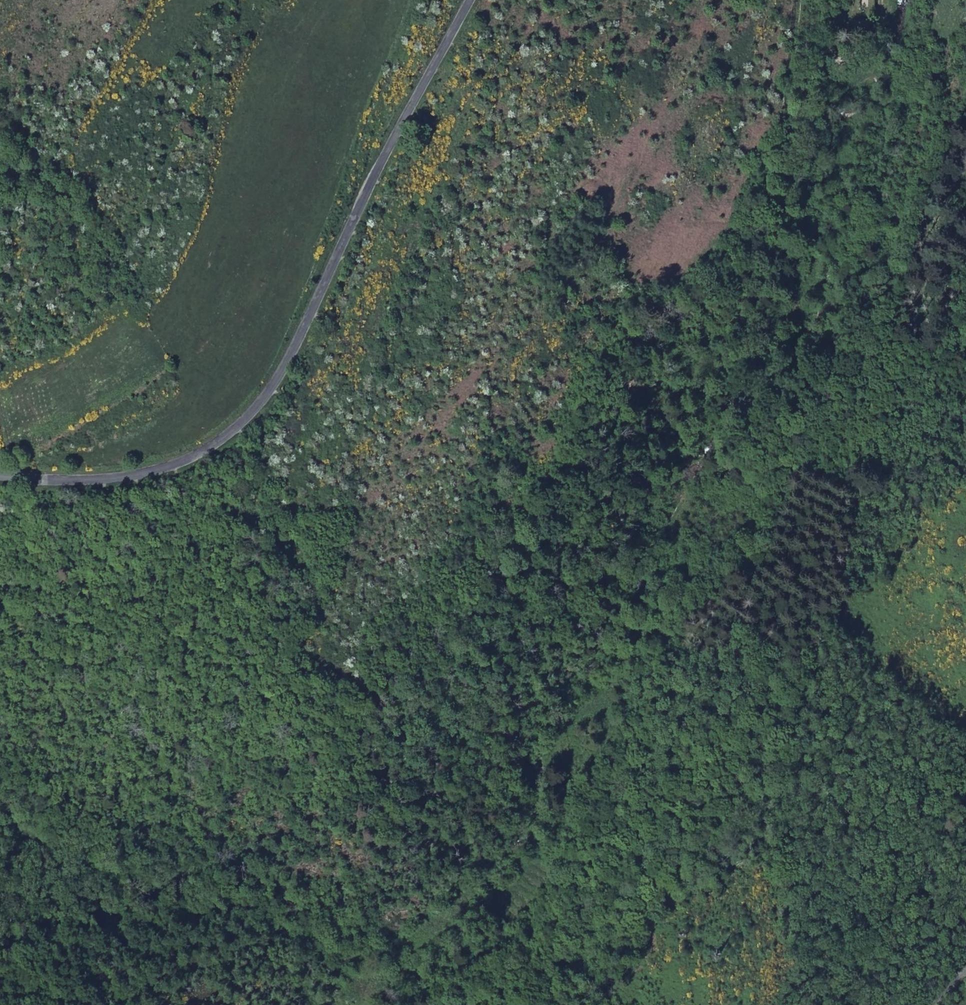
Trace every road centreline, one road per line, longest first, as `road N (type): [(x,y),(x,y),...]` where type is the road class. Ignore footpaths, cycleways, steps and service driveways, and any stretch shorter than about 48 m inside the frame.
road 1 (secondary): [(470,0),(377,170),(295,348),(238,427),(177,465),(139,475),(0,475)]
road 2 (track): [(830,0),(838,51),(848,57),(878,36),(885,0)]

